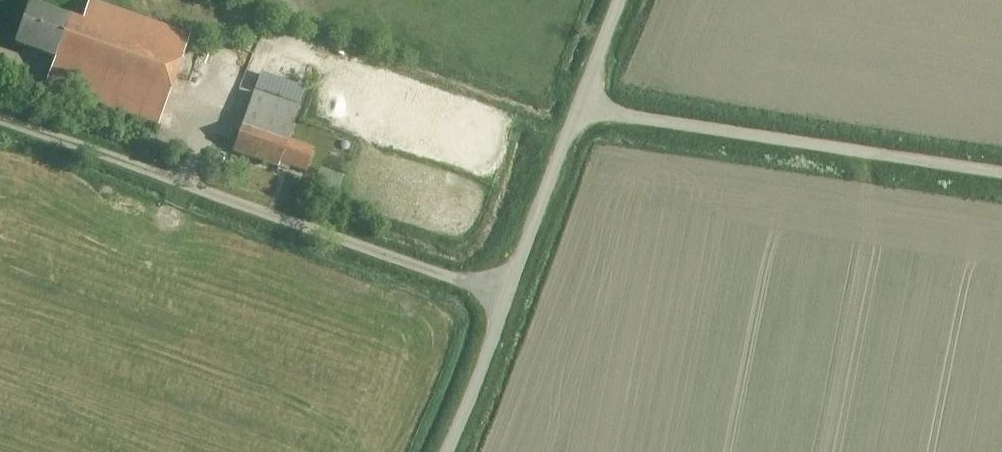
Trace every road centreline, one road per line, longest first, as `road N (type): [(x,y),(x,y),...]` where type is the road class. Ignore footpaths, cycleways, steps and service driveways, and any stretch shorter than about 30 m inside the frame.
road 1 (residential): [(0,123),(505,294)]
road 2 (track): [(582,104),(1001,168)]
road 3 (unclassified): [(505,294),(619,0)]
road 4 (unclassified): [(449,451),(505,294)]

